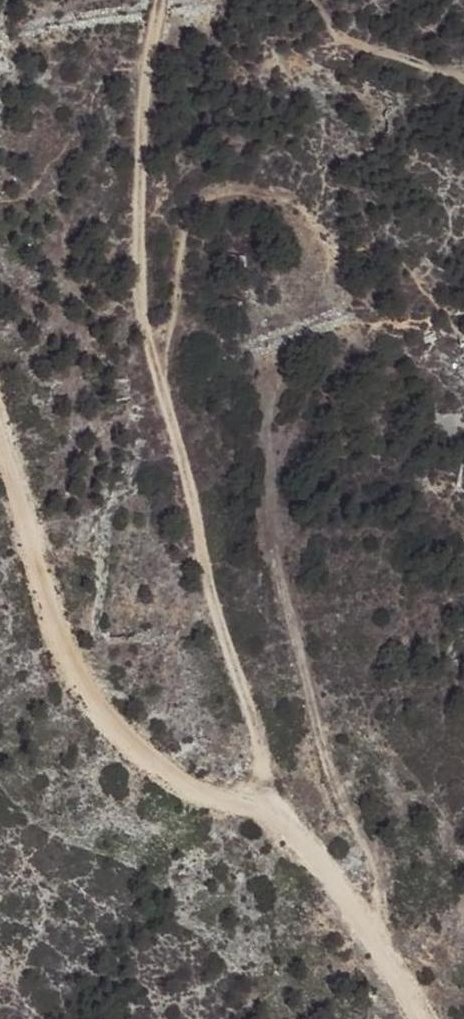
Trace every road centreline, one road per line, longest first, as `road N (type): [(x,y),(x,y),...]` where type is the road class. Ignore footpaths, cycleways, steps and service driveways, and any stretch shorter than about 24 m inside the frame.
road 1 (track): [(263,806),(263,747),(211,598),(143,328),(137,258),(144,101),(159,0)]
road 2 (track): [(421,1018),(282,815),(240,796),(199,796),(87,701),(59,649),(0,452)]
road 3 (track): [(311,0),(330,40),(354,54),(463,80)]

